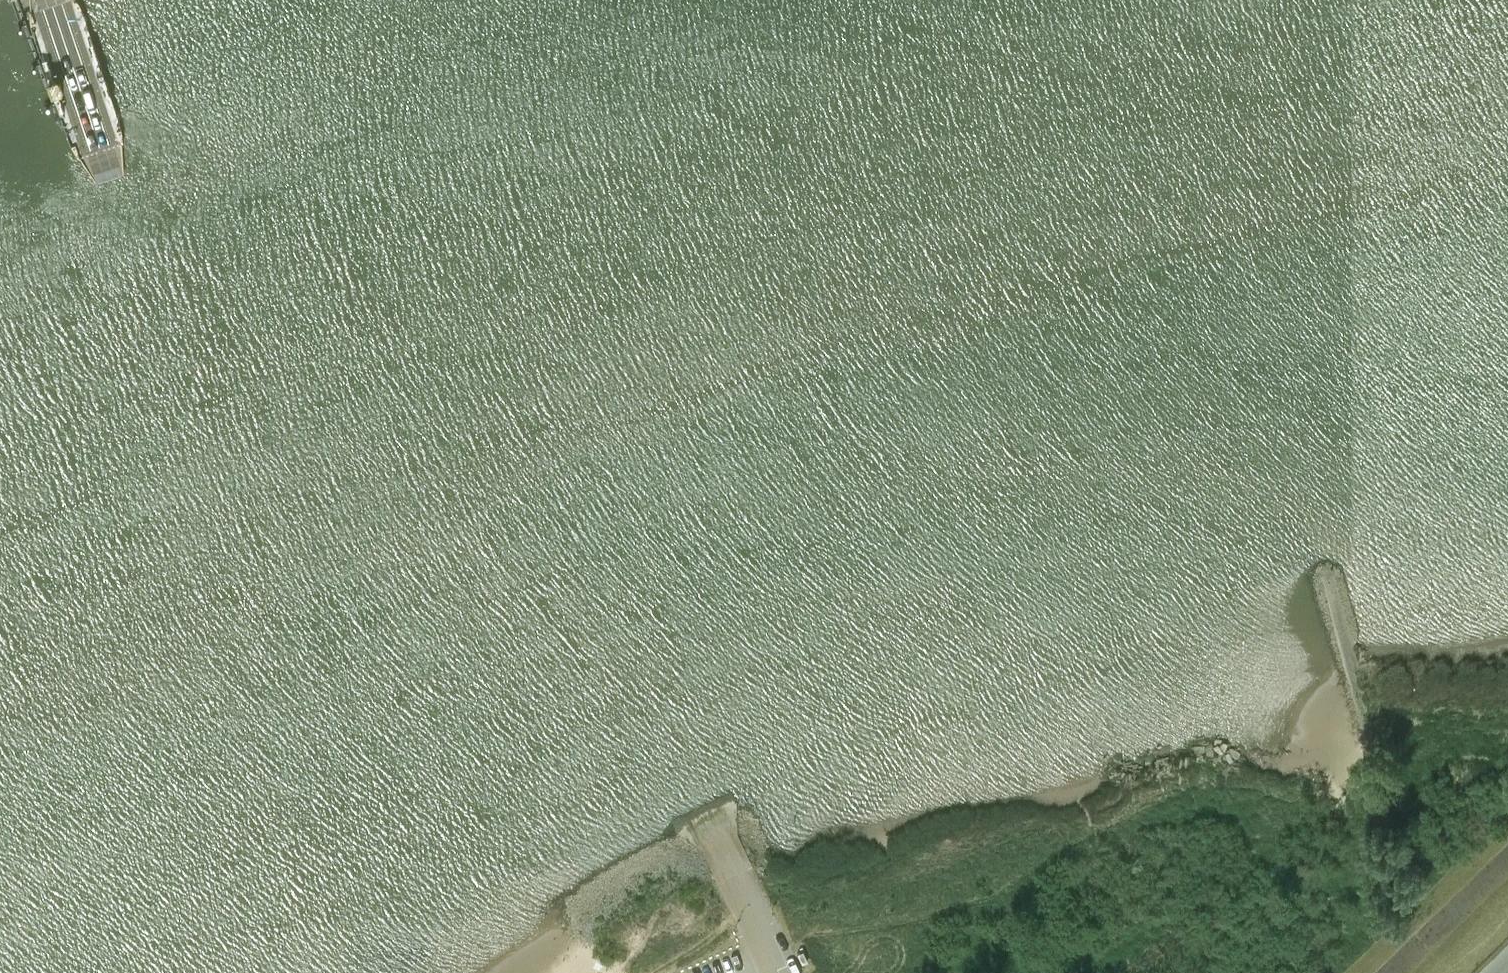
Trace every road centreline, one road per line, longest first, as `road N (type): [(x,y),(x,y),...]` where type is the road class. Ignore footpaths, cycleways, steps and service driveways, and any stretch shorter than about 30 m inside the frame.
road 1 (secondary): [(780,972),(710,810)]

